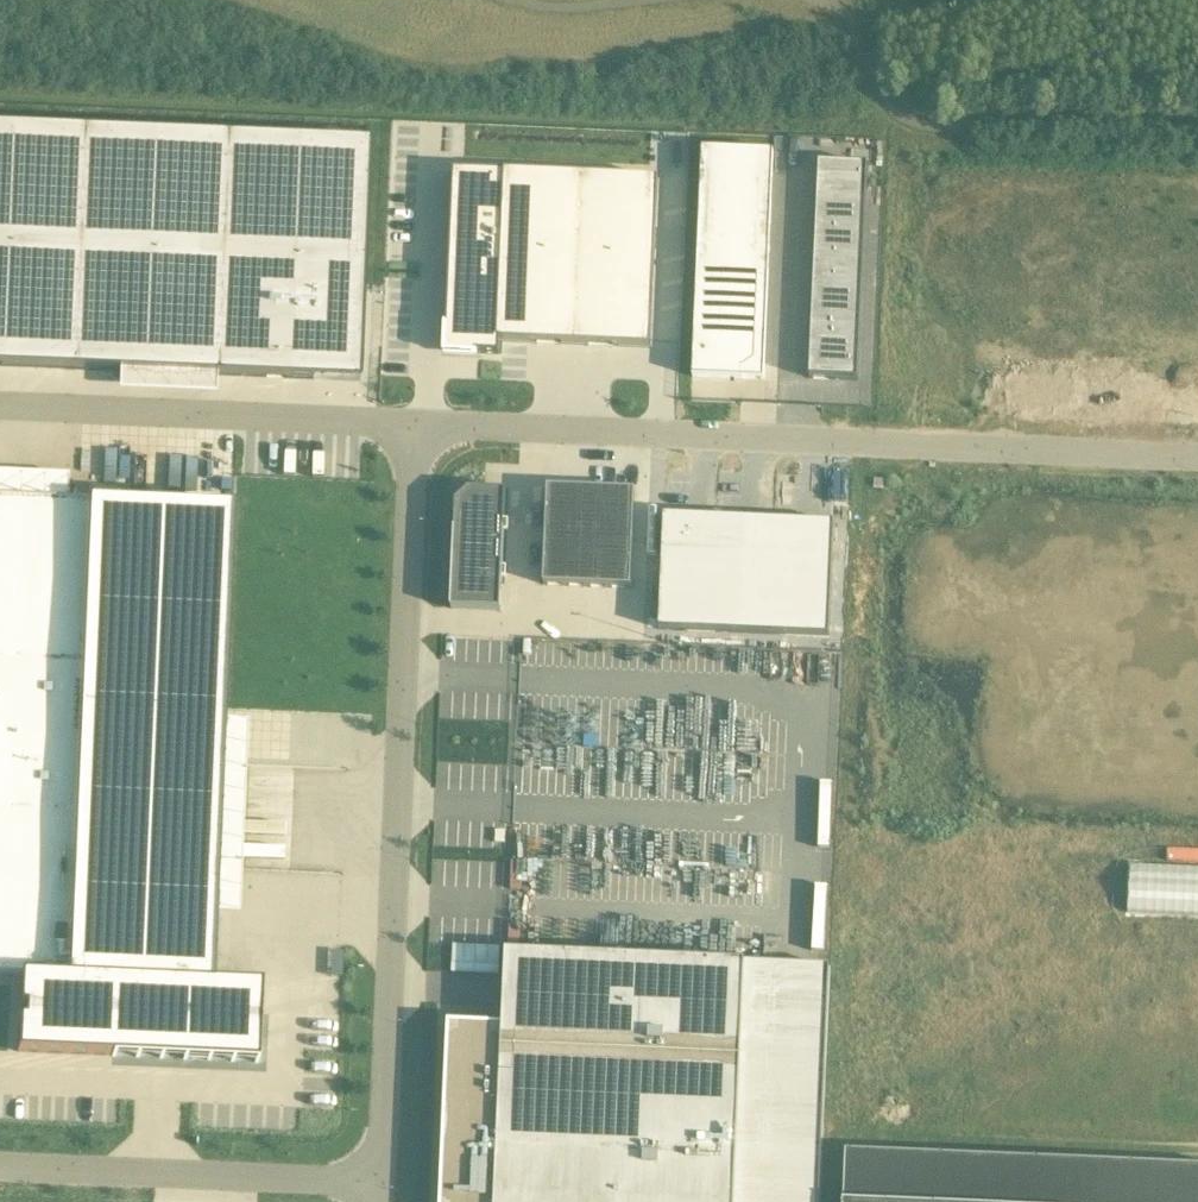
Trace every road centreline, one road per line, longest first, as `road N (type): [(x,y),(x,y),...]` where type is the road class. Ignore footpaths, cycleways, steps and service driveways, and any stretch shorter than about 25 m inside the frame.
road 1 (unclassified): [(1197,456),(412,418)]
road 2 (unclassified): [(412,418),(379,1185)]
road 3 (unclassified): [(412,418),(0,404)]
road 4 (unclassified): [(0,1166),(379,1185)]

